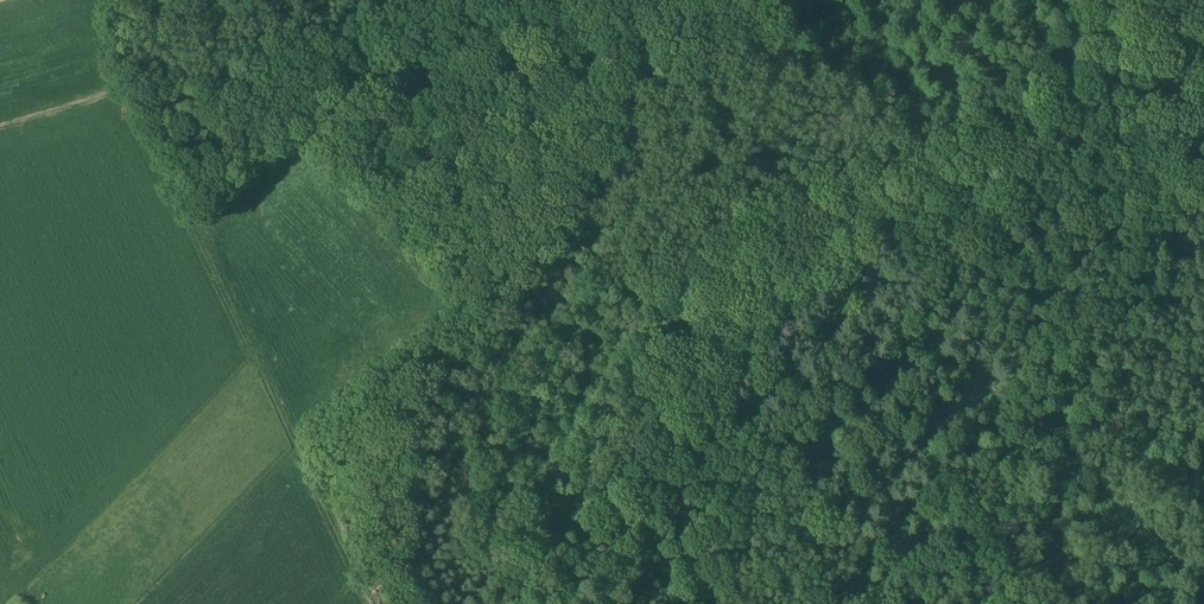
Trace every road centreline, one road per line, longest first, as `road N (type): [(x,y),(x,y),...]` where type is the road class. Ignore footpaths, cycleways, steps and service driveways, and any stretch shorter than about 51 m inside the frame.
road 1 (track): [(1203,202),(930,483),(834,603)]

